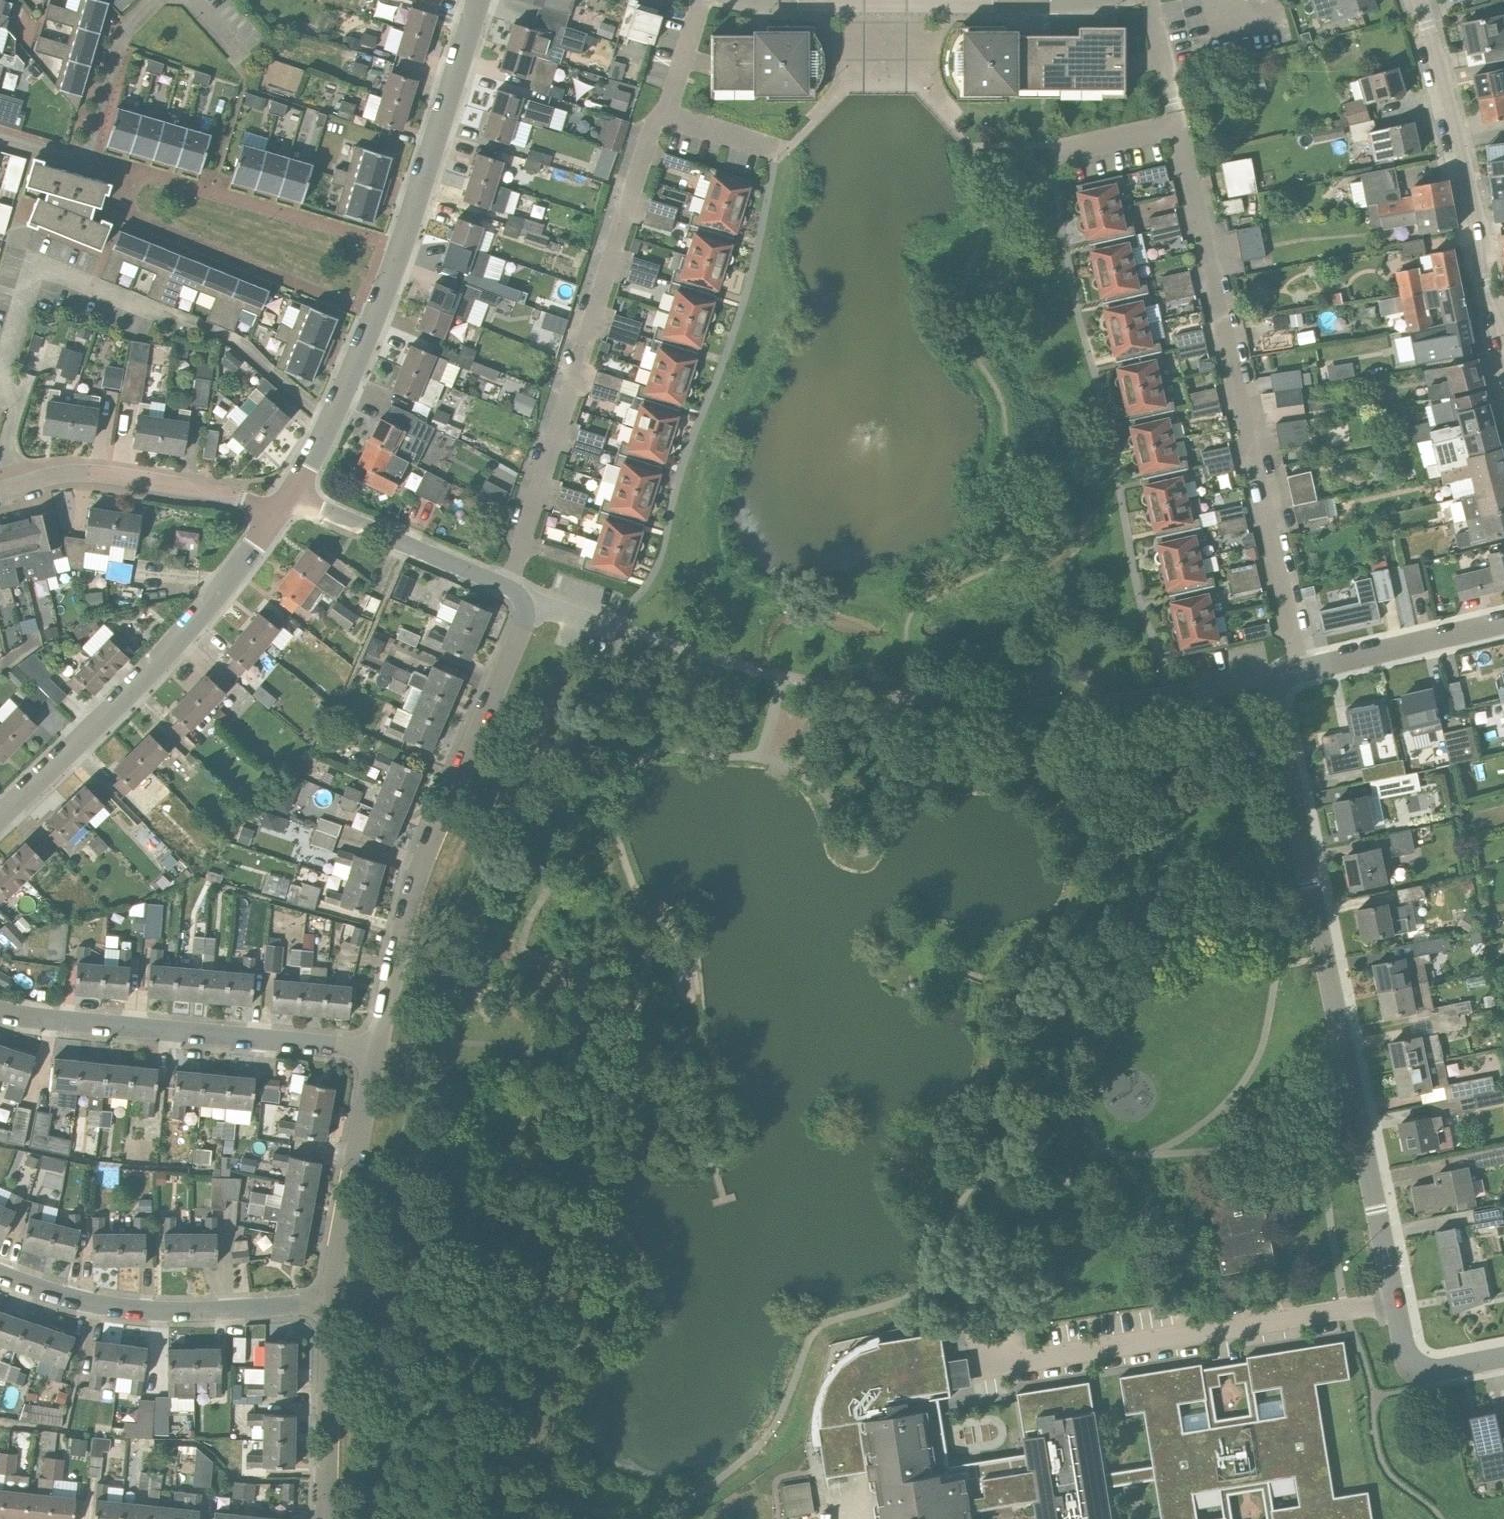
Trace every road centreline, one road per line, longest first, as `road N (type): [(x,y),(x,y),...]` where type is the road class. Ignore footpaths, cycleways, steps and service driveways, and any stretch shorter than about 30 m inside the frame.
road 1 (residential): [(1299,670),(1149,0)]
road 2 (residential): [(1401,1342),(1273,690)]
road 3 (residential): [(507,588),(651,128),(666,115),(701,0)]
road 4 (residential): [(283,505),(349,375),(480,0)]
road 5 (residential): [(375,1052),(410,897),(525,606)]
road 6 (residential): [(0,819),(181,642),(283,505)]
road 7 (residential): [(0,1011),(375,1052)]
road 8 (residential): [(1503,326),(1488,295),(1484,244),(1418,0)]
road 9 (residential): [(329,1303),(140,1311),(91,1304),(0,1274)]
road 10 (residential): [(0,491),(94,473),(283,505)]
road 11 (residential): [(329,1303),(375,1052)]
road 12 (residential): [(507,588),(324,510),(283,505)]
road 13 (residential): [(321,1518),(329,1303)]
road 14 (residential): [(1299,670),(1503,623)]
road 15 (residential): [(918,0),(1058,0)]
road 16 (residential): [(1401,1342),(1410,1364),(1441,1373),(1503,1358)]

